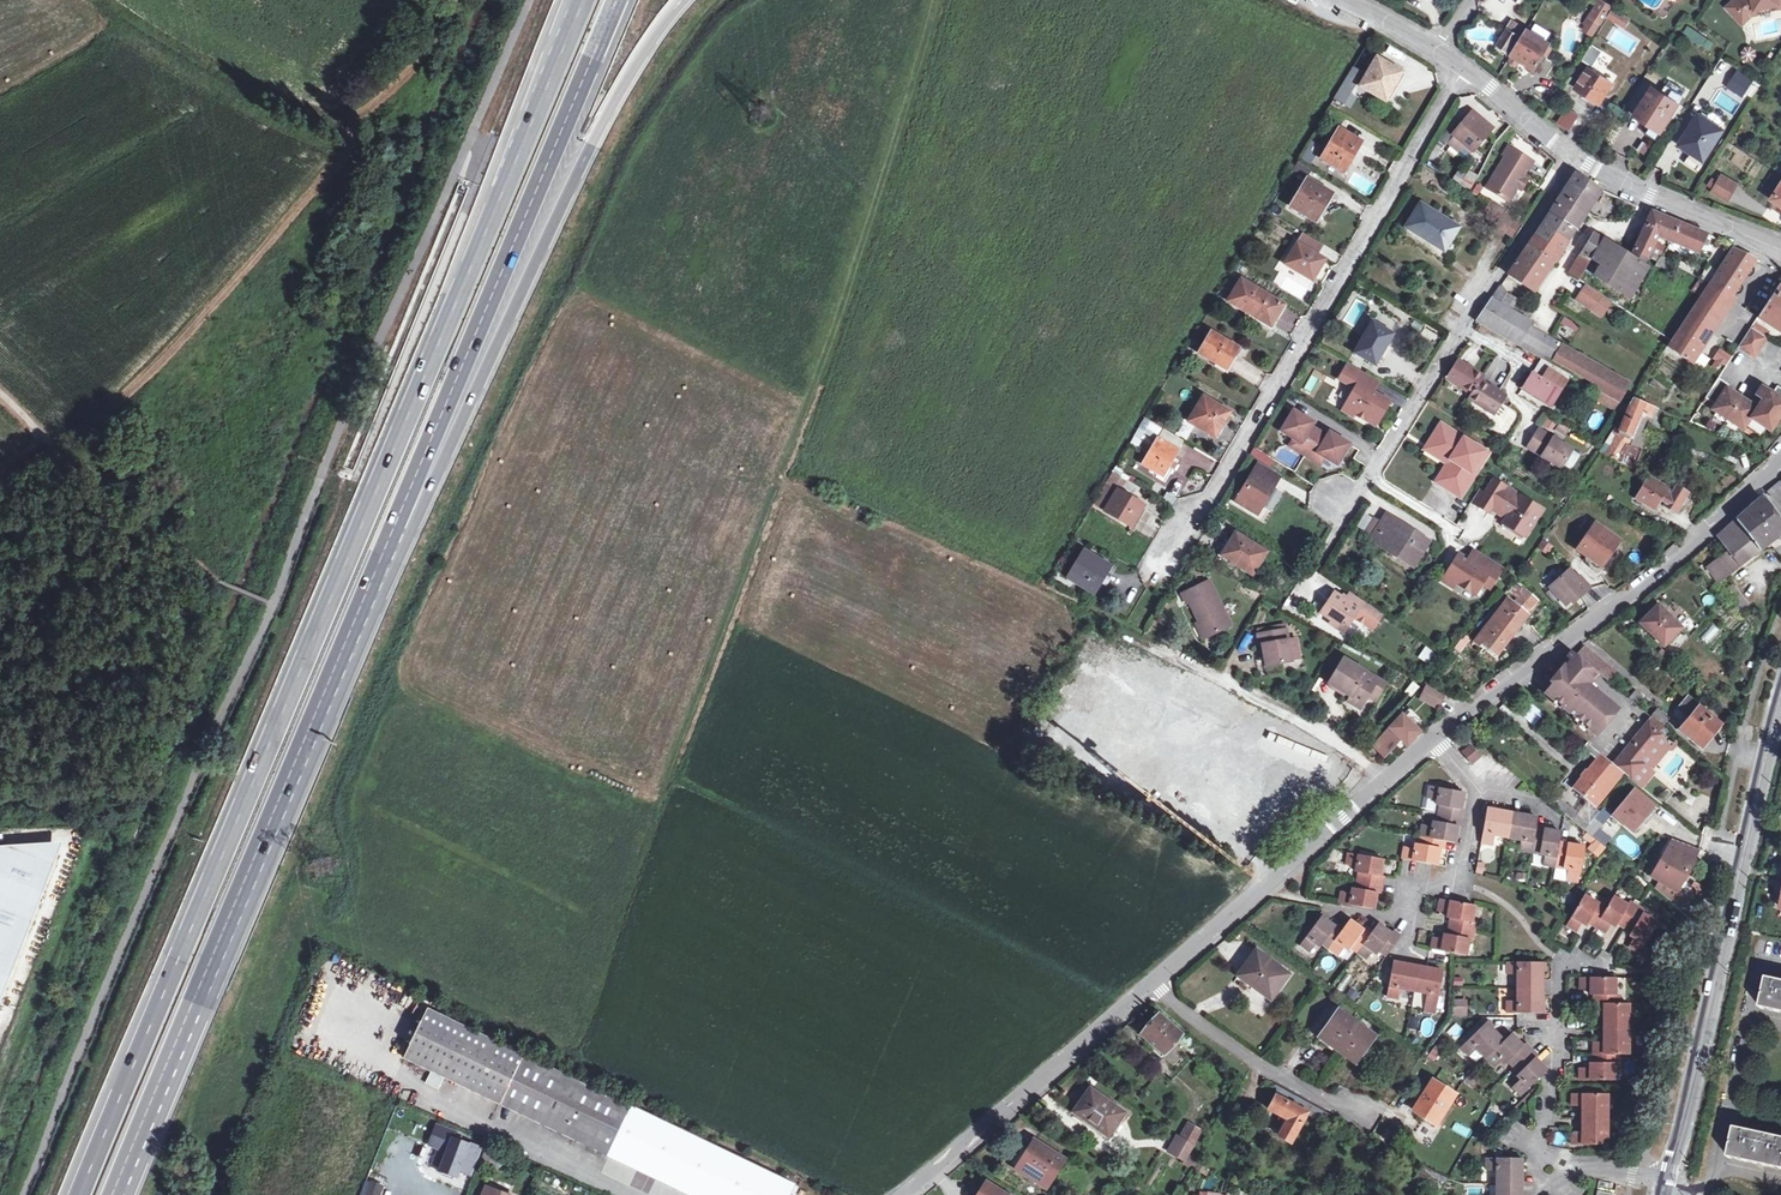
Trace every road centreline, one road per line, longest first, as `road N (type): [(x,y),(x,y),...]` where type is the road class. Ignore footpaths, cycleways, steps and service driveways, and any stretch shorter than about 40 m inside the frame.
road 1 (motorway): [(583,0),(78,1194)]
road 2 (motorway): [(290,775),(317,746),(608,111),(682,0)]
road 3 (motorway): [(290,775),(618,0)]
road 4 (residential): [(1175,543),(1213,499),(1467,68)]
road 5 (track): [(783,475),(891,160),(936,0)]
road 6 (primary): [(1666,1183),(1780,702)]
road 7 (motorway): [(118,1194),(290,775)]
road 8 (tertiary): [(1434,739),(1635,592),(1780,460)]
road 9 (residential): [(1569,151),(1490,290),(1367,478)]
road 10 (tertiary): [(1154,982),(1434,739)]
road 11 (track): [(0,470),(45,437),(103,479),(211,579),(273,606)]
road 12 (tertiary): [(901,1194),(1154,982)]
road 13 (track): [(1386,780),(1358,755),(1180,657),(1127,640)]
road 14 (residential): [(1612,969),(1561,964),(1559,1073),(1541,1139),(1550,1170)]
road 15 (residential): [(1154,982),(1247,1056),(1361,1113)]
road 16 (residential): [(1569,151),(1676,208),(1780,250)]
road 17 (residential): [(1477,795),(1460,878),(1424,888),(1402,918),(1354,914)]
road 18 (residential): [(1493,548),(1367,478)]
road 19 (residential): [(1467,68),(1569,151)]

